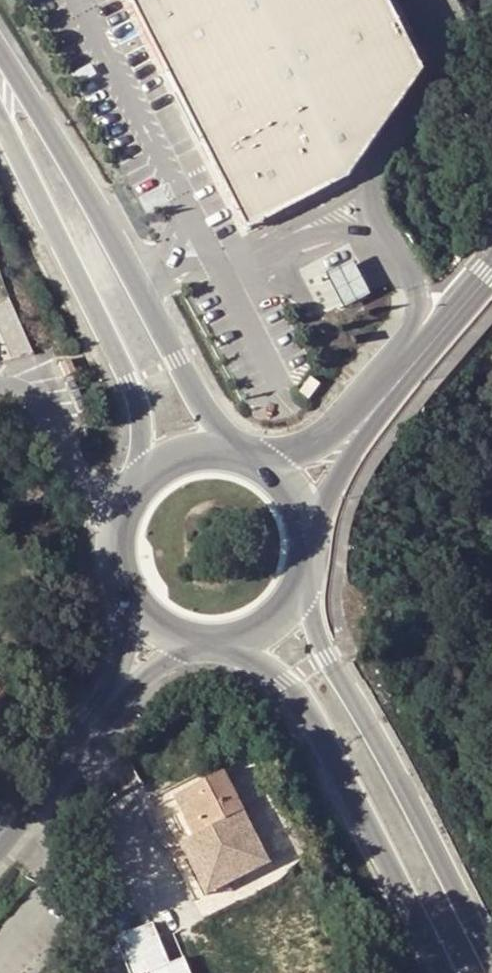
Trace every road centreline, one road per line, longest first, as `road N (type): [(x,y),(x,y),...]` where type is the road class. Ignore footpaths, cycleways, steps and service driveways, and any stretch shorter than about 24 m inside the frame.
road 1 (primary): [(238,461),(0,20)]
road 2 (primary): [(491,962),(330,655),(304,591)]
road 3 (primary): [(0,114),(132,380),(151,482)]
road 4 (primary): [(231,649),(288,679),(444,972)]
road 5 (tertiary): [(403,376),(309,447),(238,461)]
road 6 (unclassified): [(129,512),(79,482),(33,396),(0,389)]
road 7 (tertiary): [(310,535),(403,376)]
road 8 (tertiary): [(0,838),(112,694)]
road 9 (tertiary): [(491,274),(403,376)]

